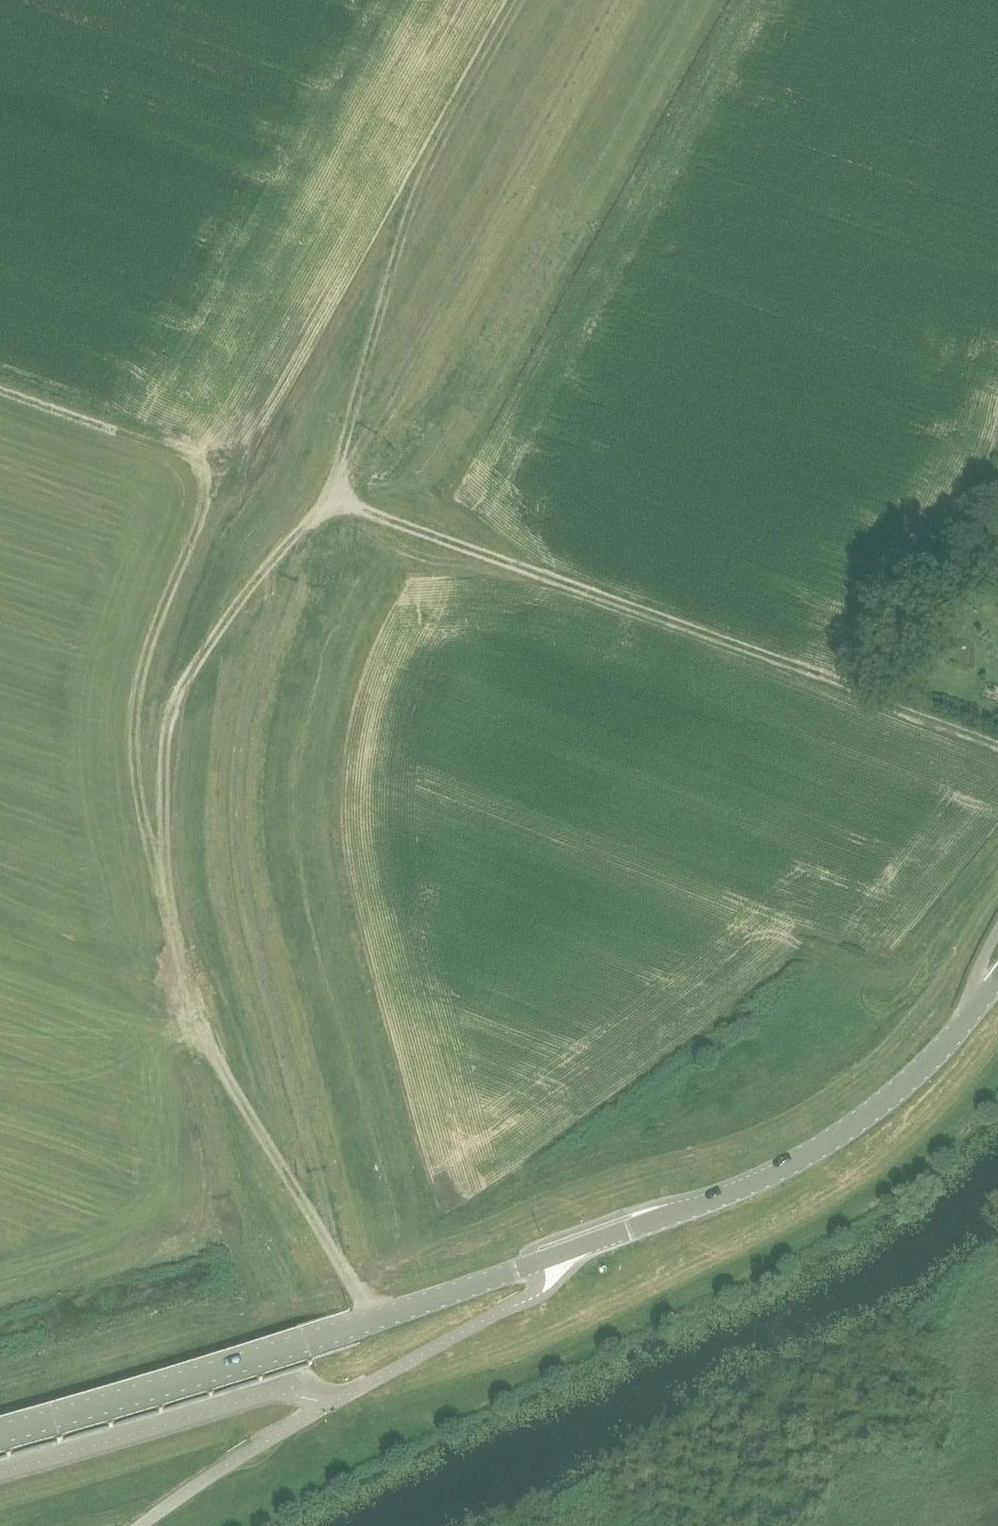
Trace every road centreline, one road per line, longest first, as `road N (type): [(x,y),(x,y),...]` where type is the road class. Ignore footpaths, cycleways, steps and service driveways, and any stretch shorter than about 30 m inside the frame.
road 1 (track): [(381,1319),(355,1289),(213,1055),(177,957),(139,795),(133,723),(141,678),(207,497),(209,472),(195,458),(0,387)]
road 2 (track): [(159,884),(166,737),(178,692),(241,597),(326,496),(421,174),(519,0)]
road 3 (tertiary): [(783,1167),(381,1319),(0,1437)]
road 4 (track): [(997,741),(326,496)]
road 5 (tertiary): [(783,1167),(916,1074),(970,1013)]
road 6 (track): [(997,842),(895,976),(873,979),(826,959)]

